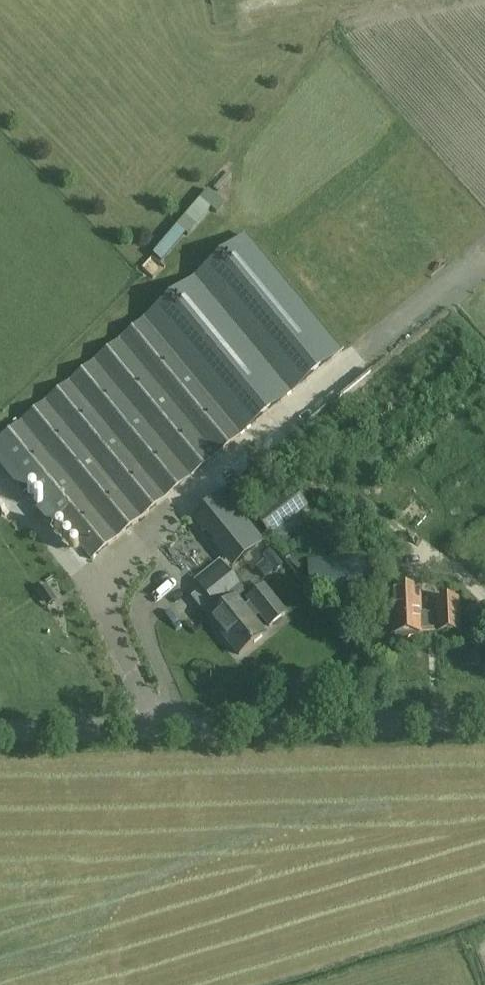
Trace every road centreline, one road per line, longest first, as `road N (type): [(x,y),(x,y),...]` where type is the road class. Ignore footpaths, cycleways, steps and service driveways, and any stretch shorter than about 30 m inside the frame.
road 1 (unclassified): [(0,732),(484,721)]

